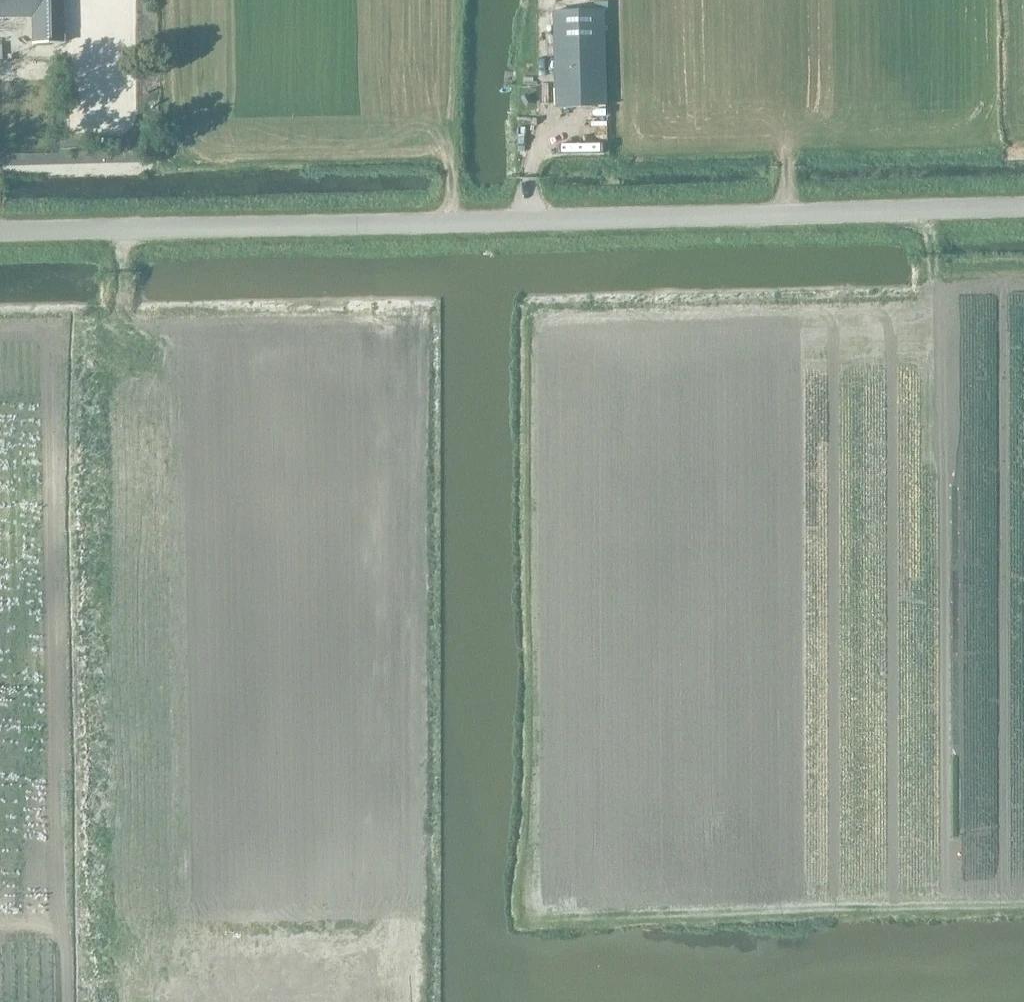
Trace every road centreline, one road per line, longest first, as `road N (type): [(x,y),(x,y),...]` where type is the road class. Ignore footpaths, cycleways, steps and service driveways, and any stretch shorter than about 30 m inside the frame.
road 1 (unclassified): [(0,234),(1023,206)]

